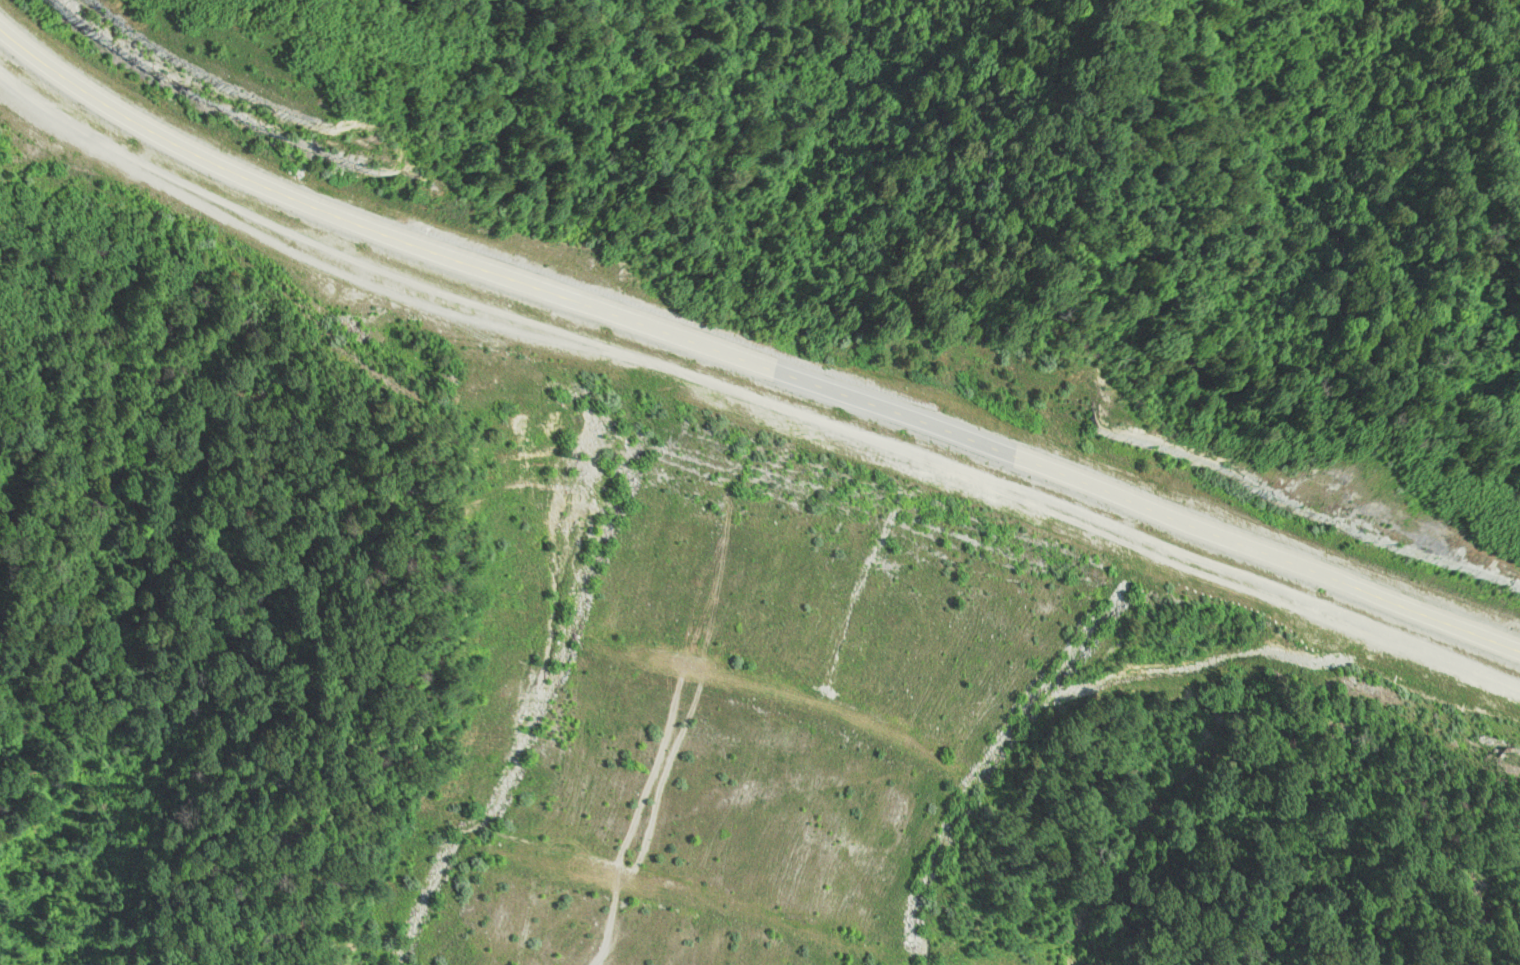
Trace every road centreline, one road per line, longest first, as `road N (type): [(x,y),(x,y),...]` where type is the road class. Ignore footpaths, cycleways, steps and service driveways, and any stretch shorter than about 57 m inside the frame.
road 1 (trunk): [(1519,643),(263,183),(142,124),(0,13)]

